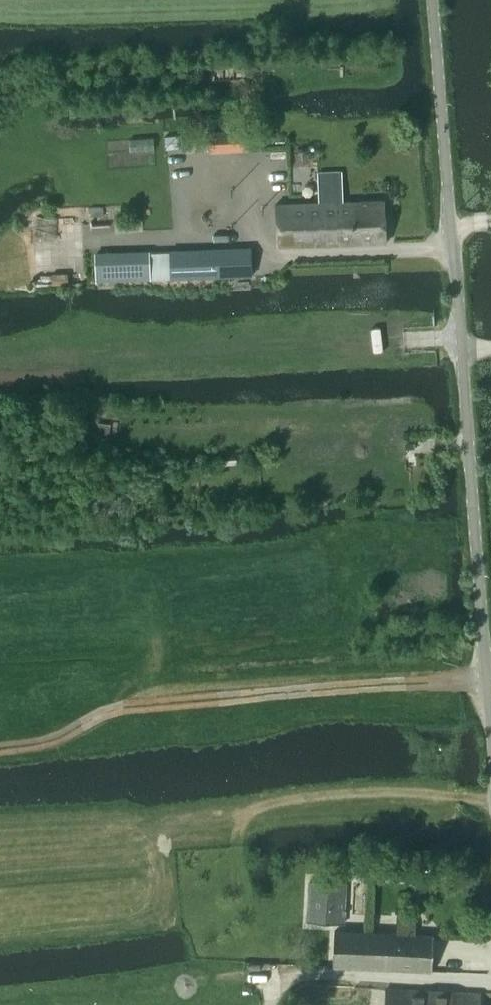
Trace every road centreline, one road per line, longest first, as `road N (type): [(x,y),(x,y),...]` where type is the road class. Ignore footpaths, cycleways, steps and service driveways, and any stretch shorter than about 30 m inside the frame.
road 1 (tertiary): [(490,756),(433,0)]
road 2 (track): [(0,749),(53,744),(192,688),(484,676)]

